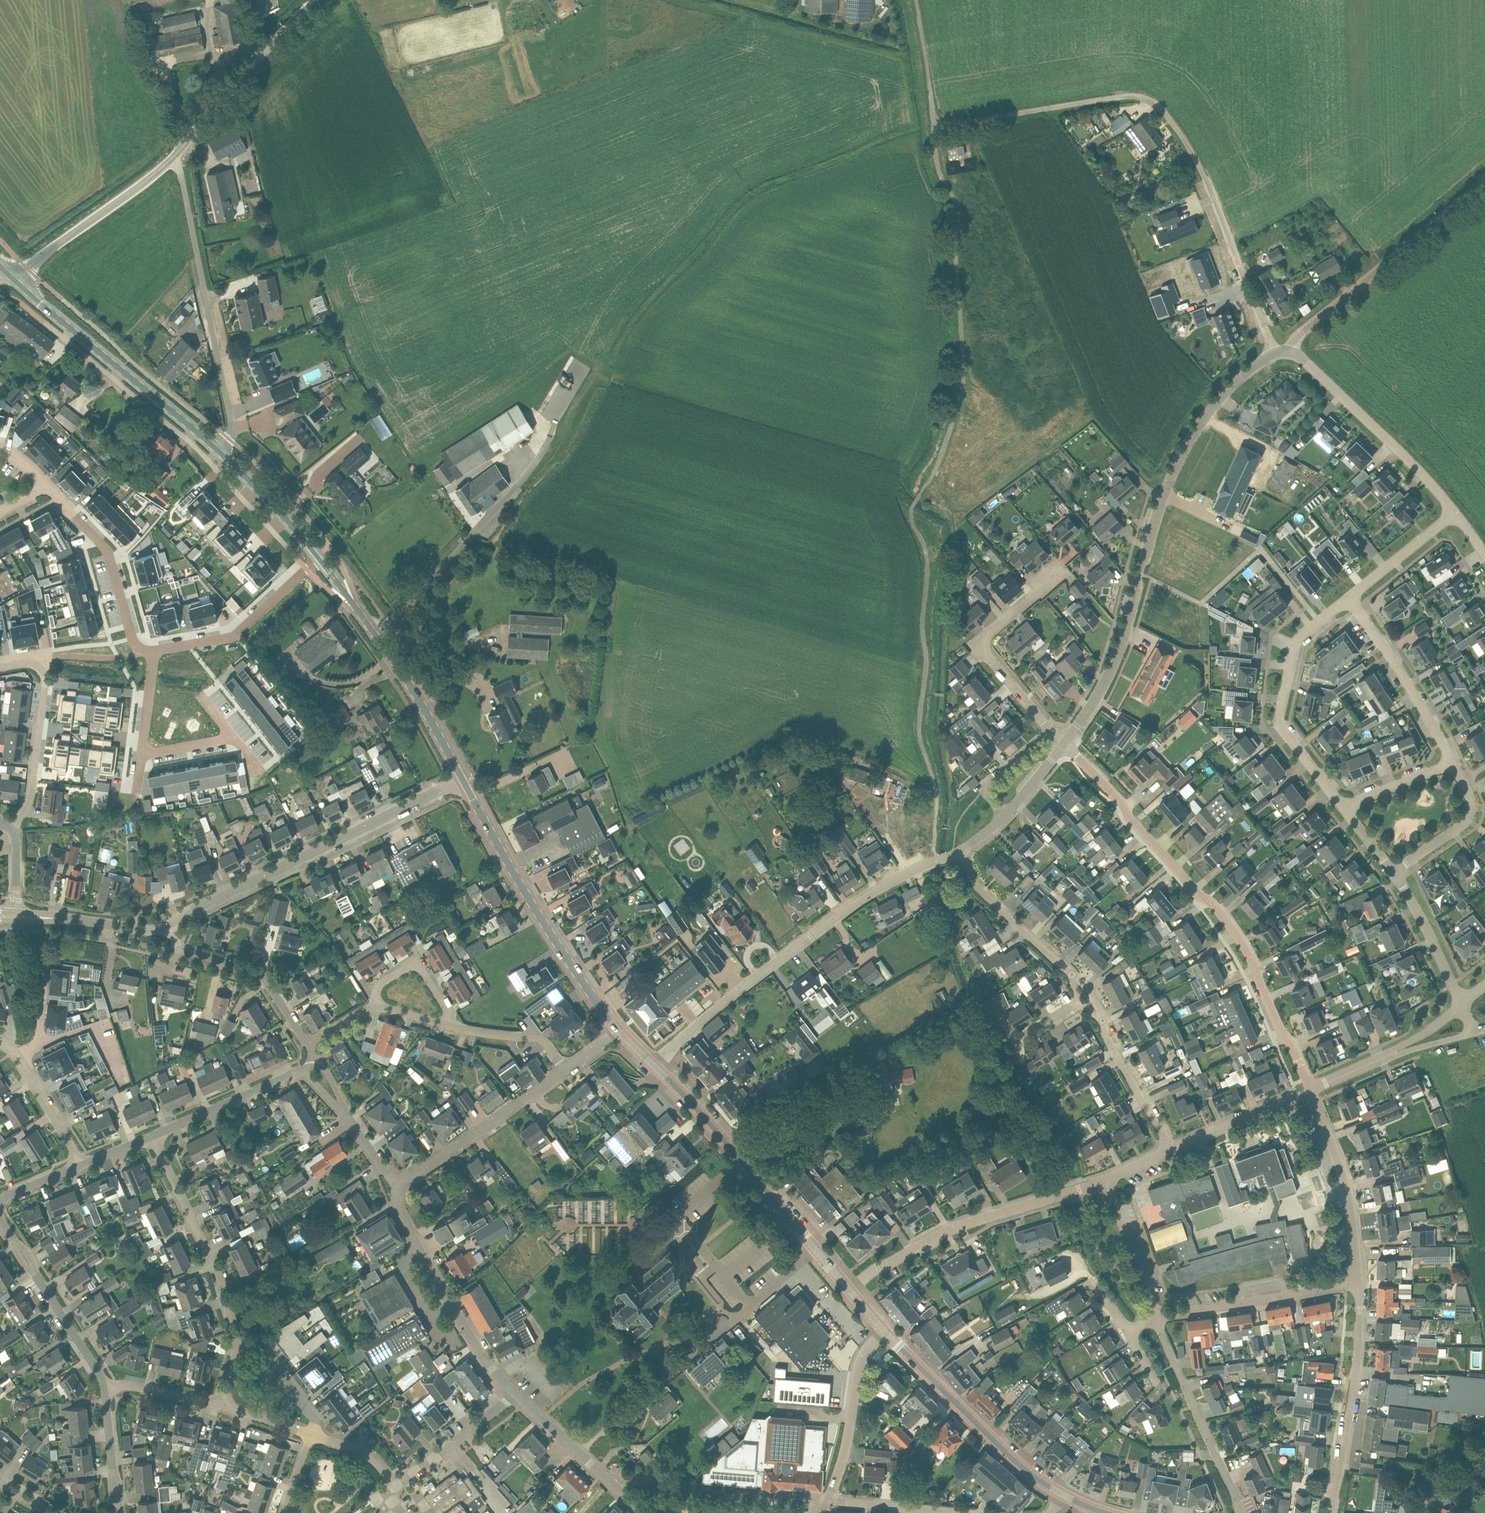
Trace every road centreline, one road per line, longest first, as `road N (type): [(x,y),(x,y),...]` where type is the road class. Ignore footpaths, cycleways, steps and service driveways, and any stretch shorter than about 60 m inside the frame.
road 1 (residential): [(932,126),(1125,98),(1152,103),(1173,124),(1214,202),(1276,352)]
road 2 (unclassified): [(1067,744),(1116,660),(1159,510),(1190,439),(1217,401),(1276,352)]
road 3 (residential): [(1311,1089),(1243,943),(1067,744)]
road 4 (unclassified): [(653,1065),(859,898),(961,852)]
road 5 (unclassified): [(216,448),(233,430),(176,146)]
road 6 (secondary): [(618,1028),(556,941),(462,778)]
road 7 (residential): [(224,1404),(235,1326),(153,1133)]
road 8 (residential): [(850,1291),(925,1241),(1112,1181)]
road 9 (secondary): [(216,448),(9,273)]
road 10 (secondary): [(462,778),(414,691),(318,556)]
road 11 (unclassified): [(1290,351),(1306,327),(1484,180)]
road 12 (residential): [(1342,808),(1276,719),(1297,642),(1346,604)]
road 13 (residential): [(520,1399),(499,1377),(395,1203),(397,1185)]
road 14 (secondary): [(815,1249),(653,1065)]
road 15 (secondary): [(1064,1495),(1002,1450),(884,1331)]
road 16 (residential): [(1455,516),(1433,483),(1290,351)]
road 17 (tertiary): [(252,881),(462,778)]
road 18 (residential): [(1332,1512),(1363,1281)]
road 19 (residential): [(1052,726),(984,641),(1061,565)]
road 20 (residential): [(1155,1316),(1239,1512)]
road 21 (unclassified): [(9,273),(105,214),(176,146)]
road 22 (residential): [(1363,1281),(1155,1316)]
road 23 (residential): [(47,483),(108,552),(133,640),(154,652)]
road 24 (residential): [(0,667),(27,664),(46,683),(32,802),(15,830)]
road 25 (unclassified): [(176,146),(320,0)]
road 26 (residential): [(397,1185),(562,1069)]
road 27 (residential): [(1363,1281),(1354,1201),(1311,1089)]
road 28 (residential): [(105,1389),(0,1219)]
road 29 (residential): [(154,652),(232,636),(318,556)]
road 30 (residential): [(1451,765),(1392,658),(1346,604)]
road 31 (residential): [(307,1043),(266,981),(178,945),(166,926)]
road 32 (unclassified): [(826,1500),(844,1453),(859,1367),(884,1331)]
road 33 (residential): [(153,1133),(304,1069)]
road 34 (residential): [(1166,1150),(1311,1089)]
road 35 (residential): [(395,1488),(520,1399)]
road 36 (residential): [(1395,873),(1468,819),(1469,799),(1451,765)]
road 37 (secondary): [(318,556),(216,448)]
road 38 (tertiary): [(166,926),(18,916)]
road 39 (residential): [(1462,1003),(1395,873)]
road 40 (residential): [(1055,959),(985,895),(961,852)]
road 41 (residential): [(562,1069),(545,1040),(437,1021)]
road 42 (residential): [(1112,1181),(1155,1316)]
road 43 (residential): [(826,1500),(966,1512)]
road 44 (residential): [(1166,1150),(1104,1024)]
road 45 (residential): [(1346,604),(1455,516)]
road 46 (residential): [(1004,819),(985,786),(1052,726)]
road 47 (residential): [(437,1021),(441,1002),(415,962),(382,981),(376,1003)]
road 48 (residential): [(123,1512),(105,1389)]
road 49 (residential): [(78,1165),(16,1059)]
road 50 (residential): [(224,1404),(128,1384),(105,1389)]

